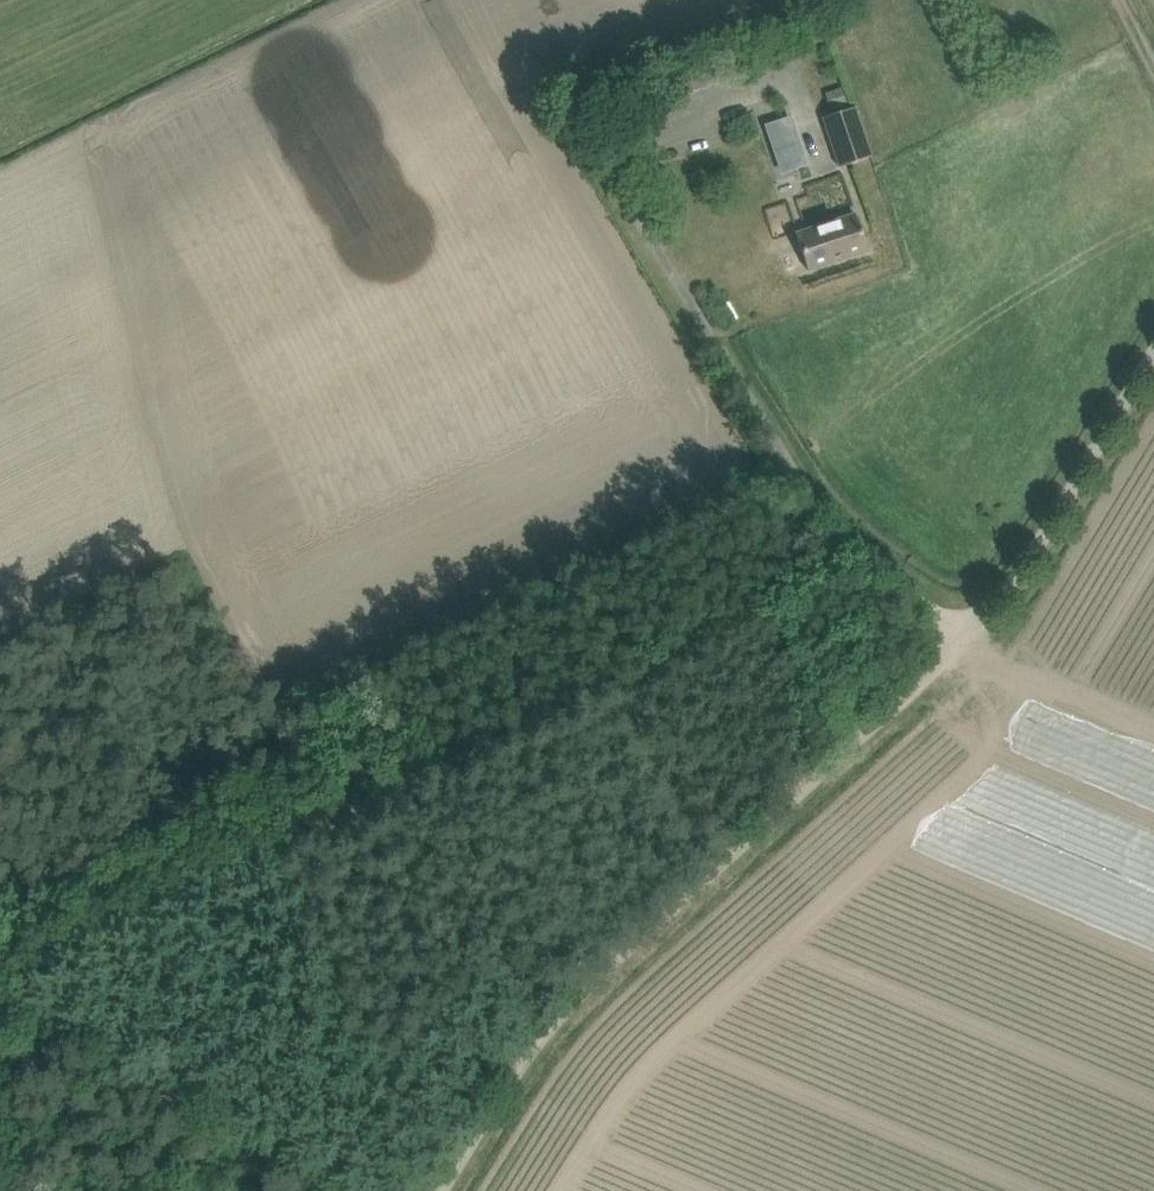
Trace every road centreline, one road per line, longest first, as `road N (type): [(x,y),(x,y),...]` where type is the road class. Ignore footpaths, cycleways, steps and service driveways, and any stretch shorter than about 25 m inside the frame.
road 1 (unclassified): [(445,1190),(525,1061),(592,990),(964,641)]
road 2 (unclassified): [(1153,356),(1040,545),(964,641)]
road 3 (track): [(964,641),(989,668),(1153,740)]

